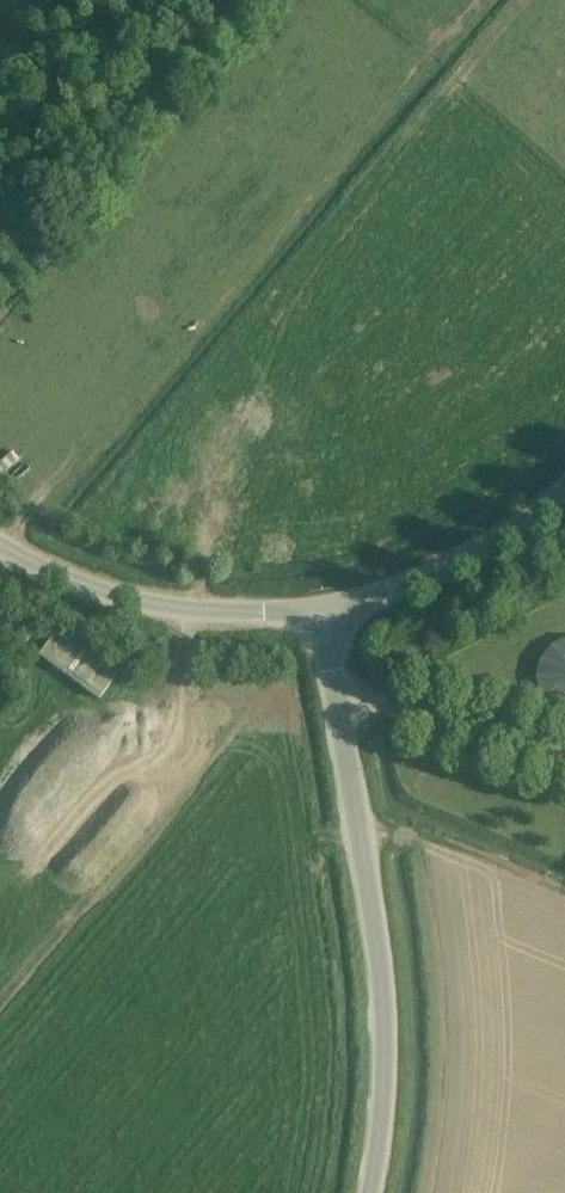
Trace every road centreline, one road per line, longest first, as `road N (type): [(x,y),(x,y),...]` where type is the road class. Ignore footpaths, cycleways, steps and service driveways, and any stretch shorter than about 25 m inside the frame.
road 1 (unclassified): [(363,1192),(378,1091),(372,932),(319,586)]
road 2 (unclassified): [(319,586),(269,596),(193,596),(91,574),(0,528)]
road 3 (unclassified): [(319,586),(358,581),(461,539),(564,465)]

